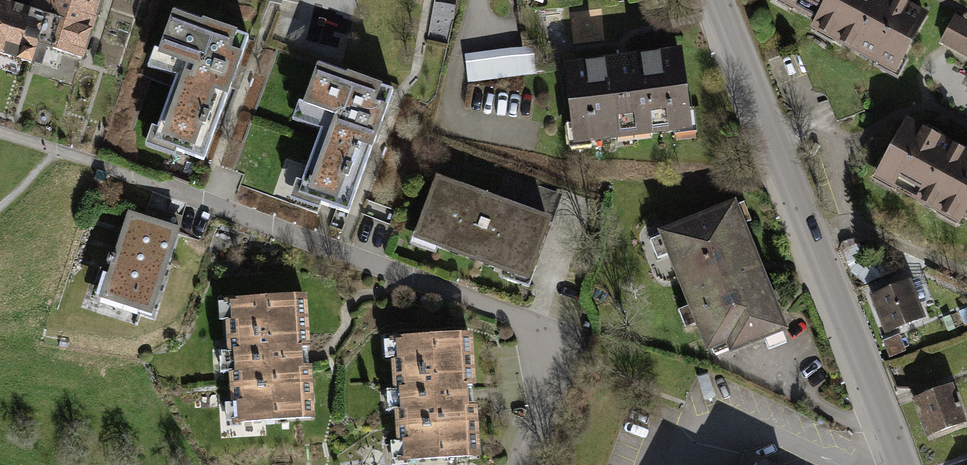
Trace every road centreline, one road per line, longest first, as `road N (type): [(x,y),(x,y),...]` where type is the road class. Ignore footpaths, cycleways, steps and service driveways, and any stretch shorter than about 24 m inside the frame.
road 1 (tertiary): [(901,464),(721,0)]
road 2 (residential): [(527,464),(552,353),(536,327)]

